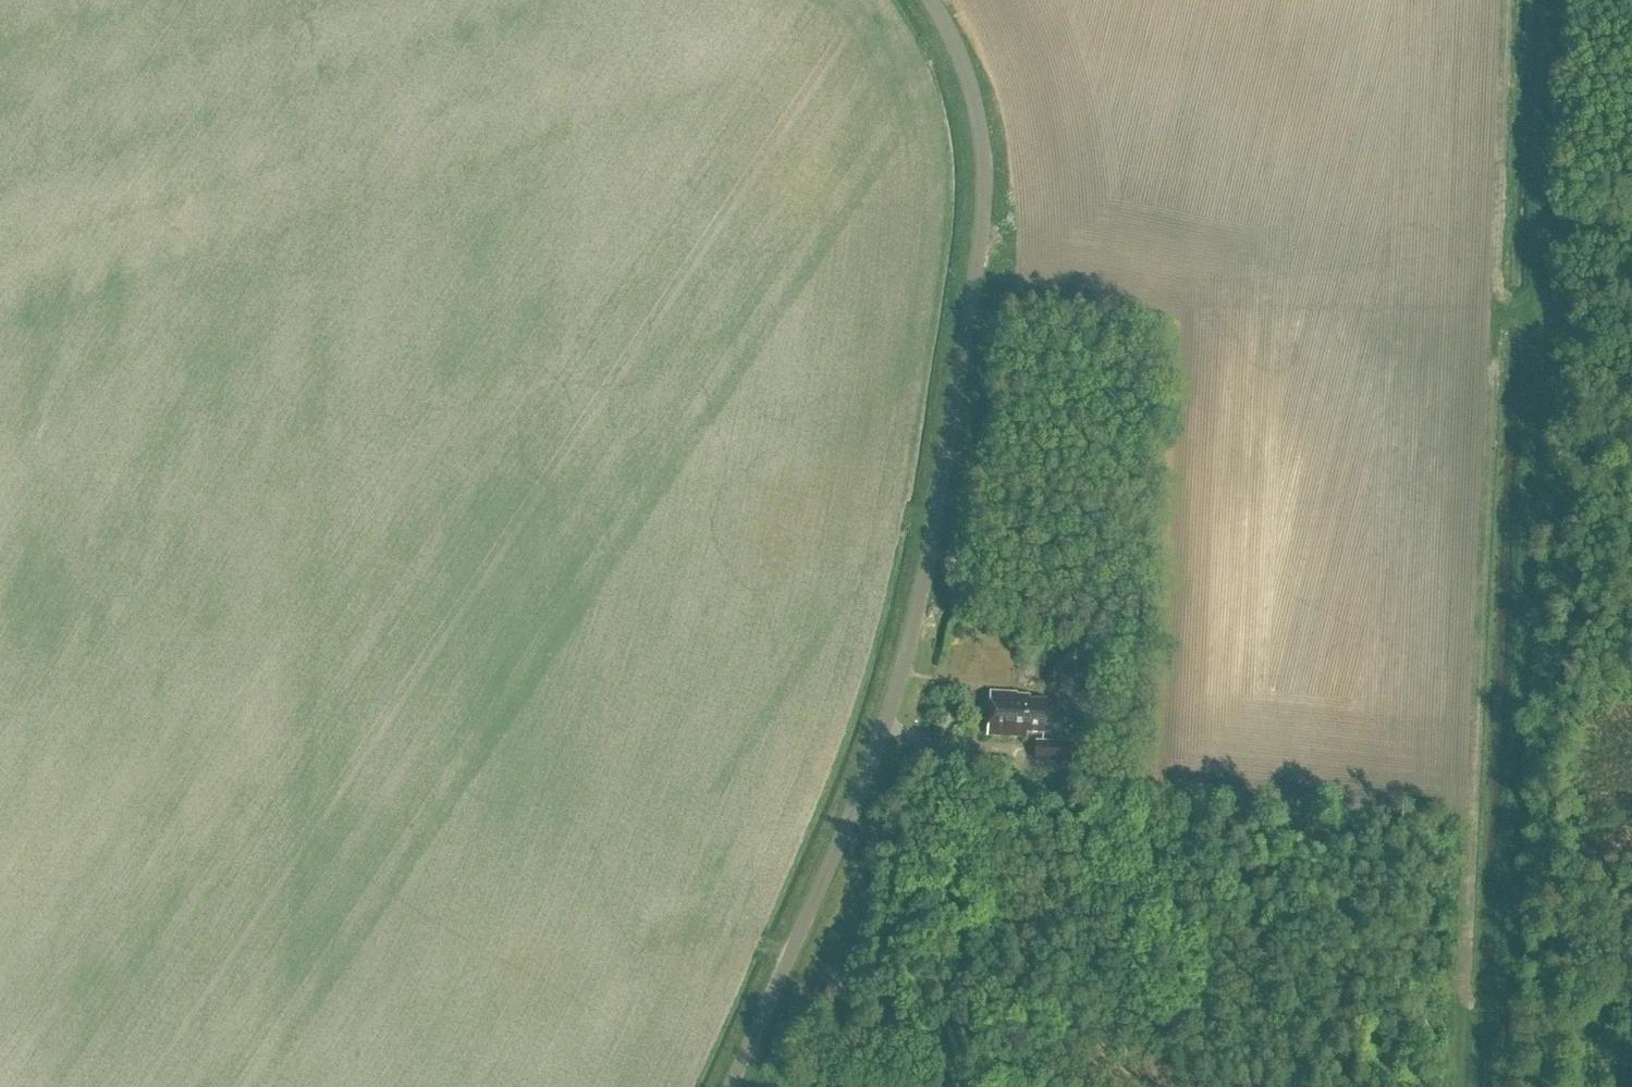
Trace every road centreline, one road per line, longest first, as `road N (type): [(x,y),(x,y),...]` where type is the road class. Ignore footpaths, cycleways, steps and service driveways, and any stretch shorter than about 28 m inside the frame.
road 1 (unclassified): [(728,1086),(856,801),(889,713),(927,569),(983,200),(971,93),(956,44),(927,0)]

